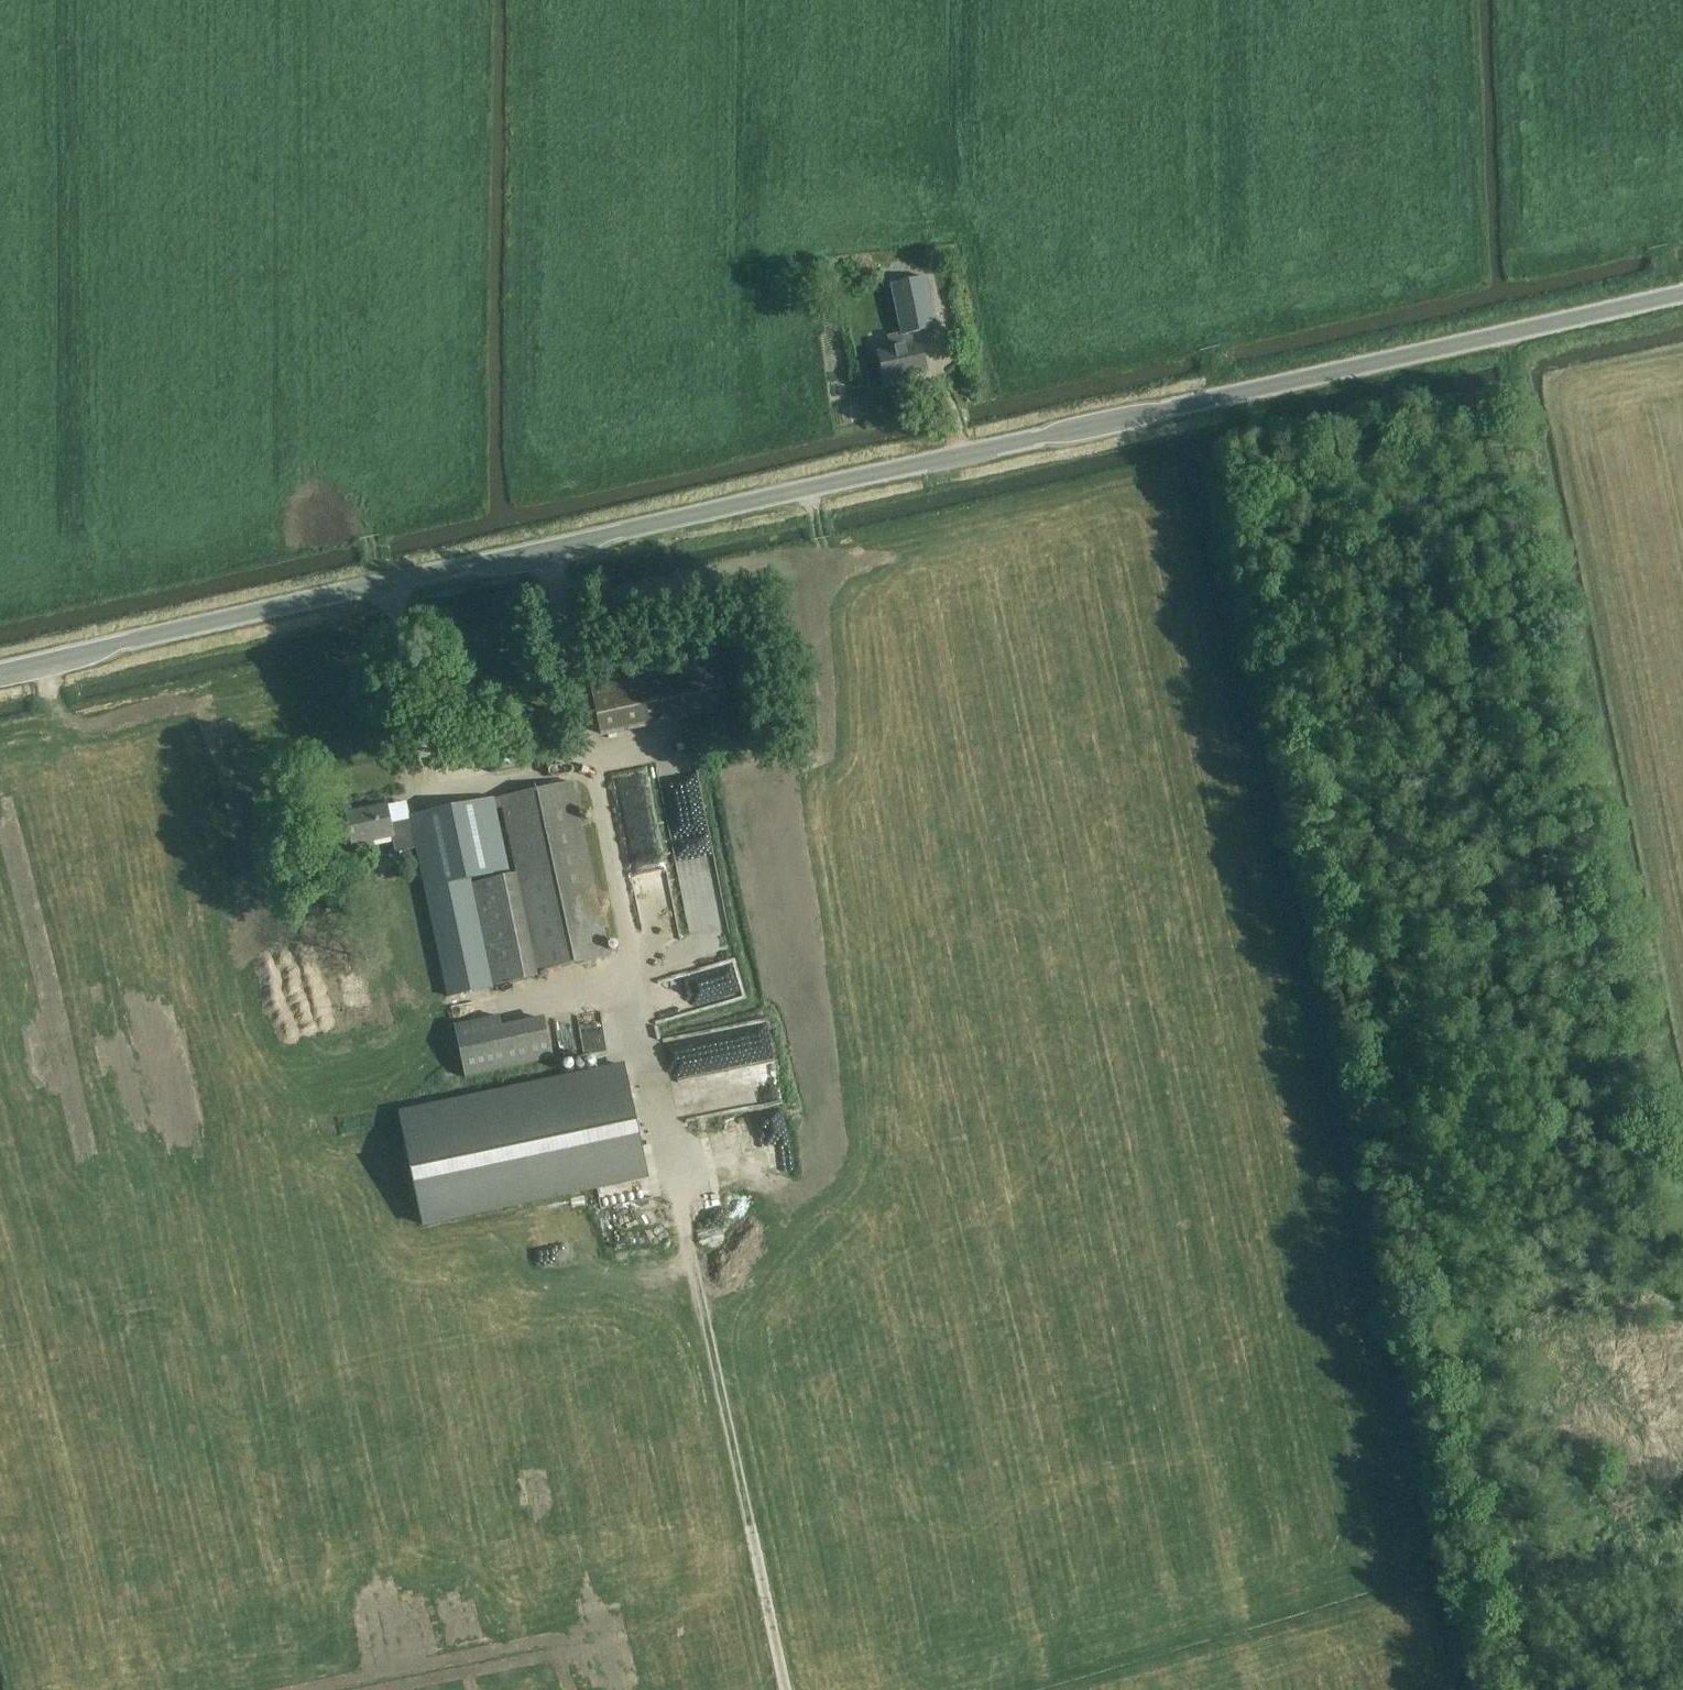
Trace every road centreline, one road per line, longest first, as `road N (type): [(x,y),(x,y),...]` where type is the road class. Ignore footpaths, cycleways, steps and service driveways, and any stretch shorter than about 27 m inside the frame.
road 1 (unclassified): [(0,662),(1682,295)]

